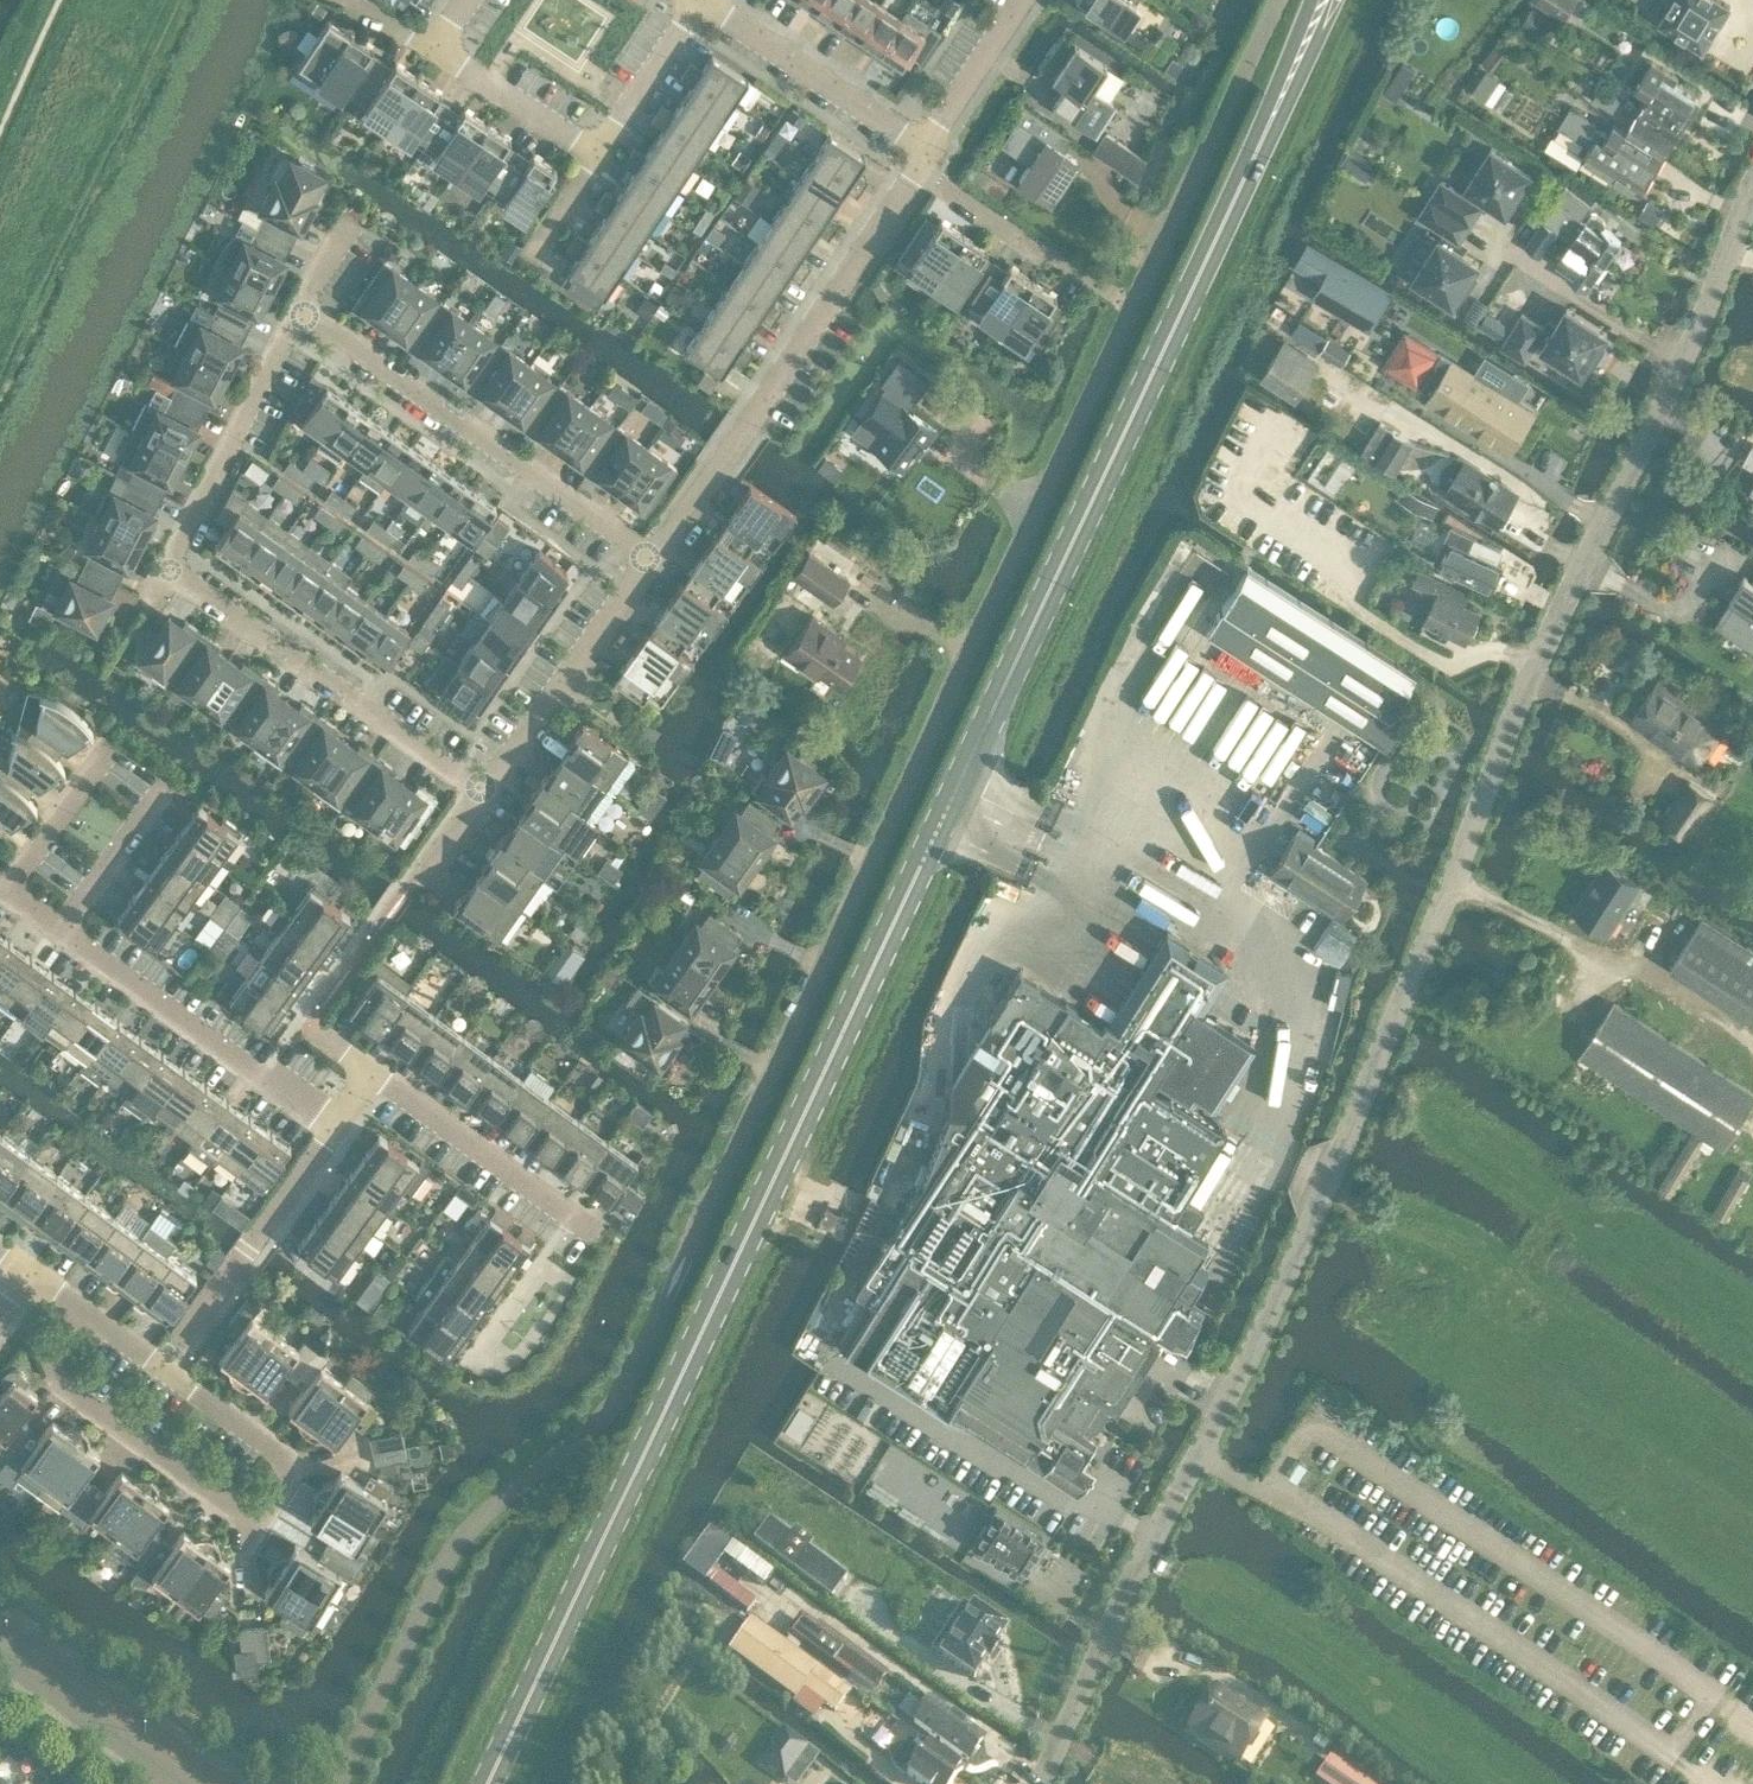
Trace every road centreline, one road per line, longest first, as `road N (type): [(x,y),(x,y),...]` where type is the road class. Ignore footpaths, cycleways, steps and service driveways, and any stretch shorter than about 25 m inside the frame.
road 1 (primary): [(487,1783),(1324,0)]
road 2 (unclassified): [(1039,1783),(1277,1300),(1537,659),(1671,387),(1752,187)]
road 3 (unclassified): [(677,1275),(1132,305)]
road 4 (residential): [(482,790),(173,571),(305,314)]
road 5 (residential): [(79,1309),(53,1347),(59,1381),(255,1524),(295,1466),(161,1364)]
road 6 (residential): [(653,563),(929,151)]
road 7 (residential): [(653,563),(305,314)]
road 8 (residential): [(334,1123),(369,1072),(597,1231)]
road 9 (residential): [(334,1123),(60,926)]
road 10 (unclassified): [(1132,305),(1276,0)]
road 11 (residential): [(161,1364),(334,1123)]
road 12 (residential): [(482,790),(653,563)]
road 13 (residential): [(929,151),(705,1)]
road 14 (residential): [(1132,305),(951,188),(929,151)]
road 15 (tertiary): [(183,1783),(0,1652)]
road 16 (residential): [(601,164),(433,49)]
road 17 (residential): [(601,164),(705,1)]
road 18 (residential): [(929,151),(1028,0)]
road 19 (residential): [(110,745),(5,887)]
road 20 (residential): [(167,786),(60,926)]

